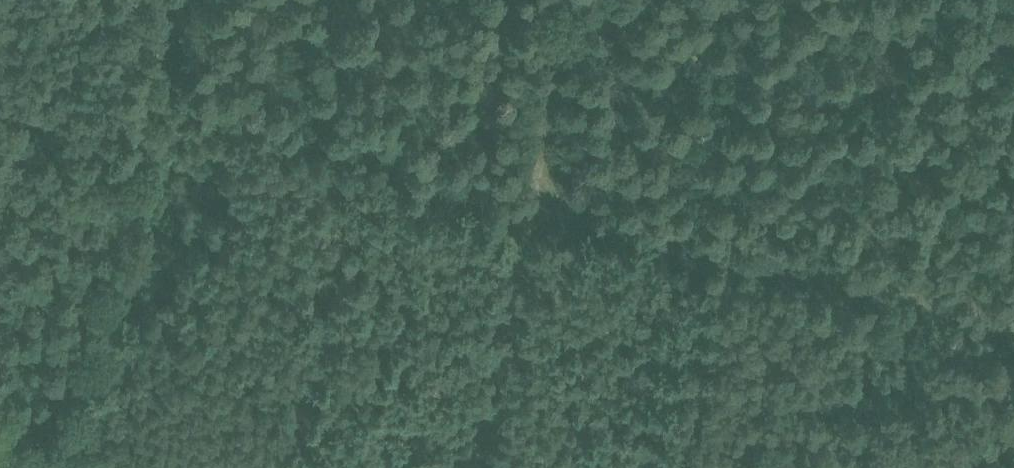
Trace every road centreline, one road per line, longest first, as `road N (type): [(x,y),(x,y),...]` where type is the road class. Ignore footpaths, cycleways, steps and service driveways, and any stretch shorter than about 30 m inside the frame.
road 1 (track): [(1013,317),(563,201),(543,181)]
road 2 (track): [(479,467),(543,181),(537,144),(564,0)]
road 3 (track): [(205,0),(167,137),(0,95)]

